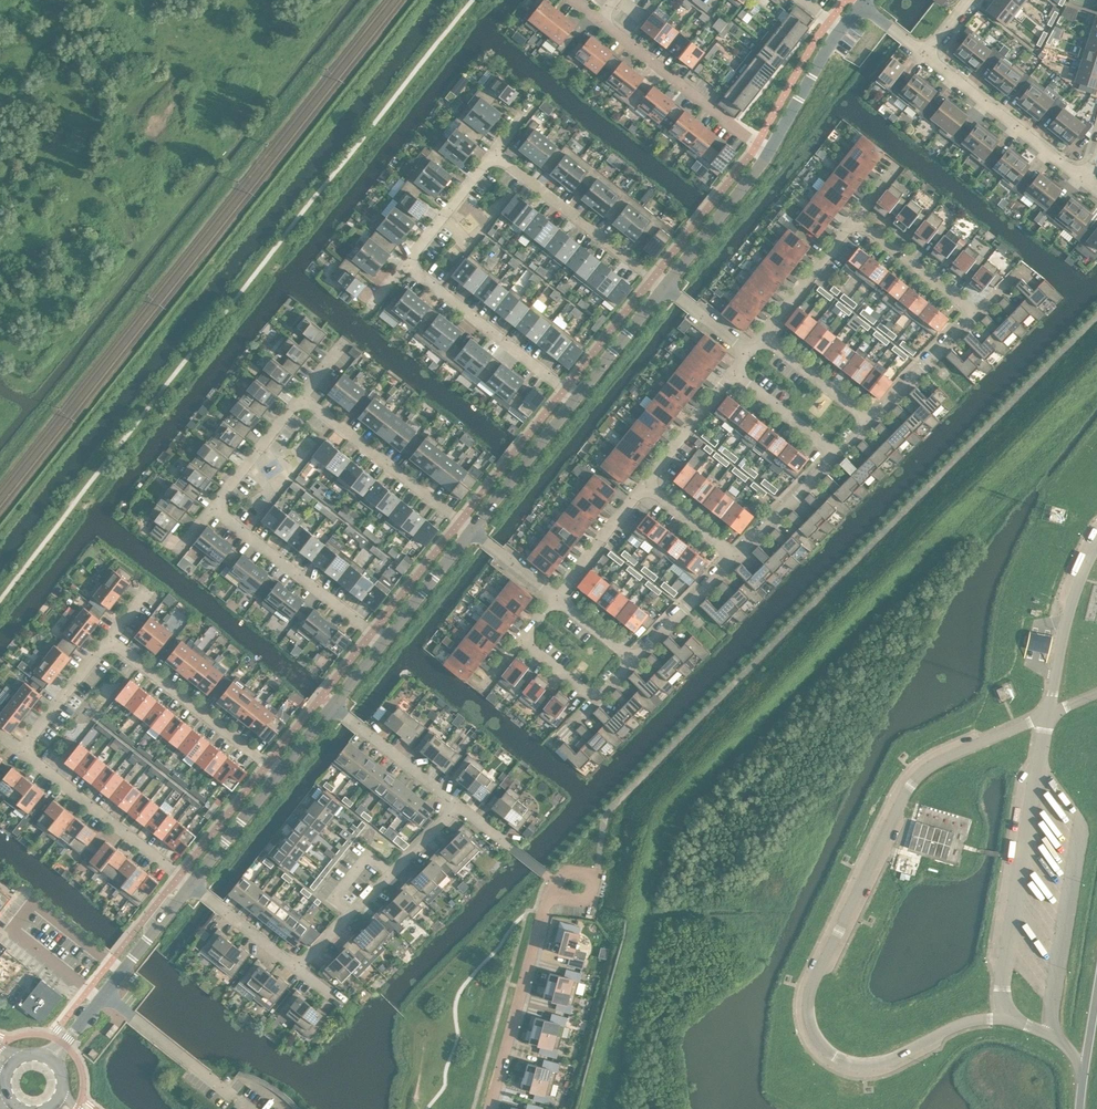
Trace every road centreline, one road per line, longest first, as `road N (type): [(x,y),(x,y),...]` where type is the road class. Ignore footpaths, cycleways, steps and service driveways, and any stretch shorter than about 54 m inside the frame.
road 1 (residential): [(551,895),(491,1108)]
road 2 (residential): [(112,636),(283,774)]
road 3 (residential): [(216,504),(389,639)]
road 4 (residential): [(301,397),(471,531)]
road 5 (residential): [(23,748),(192,882)]
road 6 (residential): [(409,263),(579,394)]
road 7 (residential): [(497,155),(664,285)]
road 8 (residential): [(601,19),(768,149)]
road 9 (residential): [(926,55),(1087,180)]
road 10 (residential): [(109,992),(252,1108)]
road 11 (tertiary): [(471,531),(579,394)]
road 12 (tertiary): [(664,285),(768,149)]
road 13 (residential): [(335,708),(459,807)]
road 14 (residential): [(854,219),(975,310)]
road 15 (residential): [(872,418),(975,310)]
road 16 (residential): [(635,656),(738,553)]
road 17 (residential): [(763,332),(854,219)]
road 18 (residential): [(645,482),(557,595)]
road 19 (residential): [(23,748),(112,636)]
road 20 (residential): [(738,553),(838,452)]
road 21 (tertiary): [(192,882),(283,774)]
road 22 (residential): [(732,371),(645,482)]
road 23 (tertiary): [(768,149),(841,29)]
road 24 (residential): [(409,263),(497,155)]
road 25 (residential): [(763,332),(872,418)]
road 26 (tertiary): [(579,394),(664,285)]
road 27 (tertiary): [(109,992),(192,882)]
road 28 (residential): [(301,397),(216,504)]
road 29 (residential): [(192,882),(298,967)]
road 30 (tertiary): [(389,639),(471,531)]
road 31 (residential): [(732,371),(838,452)]

